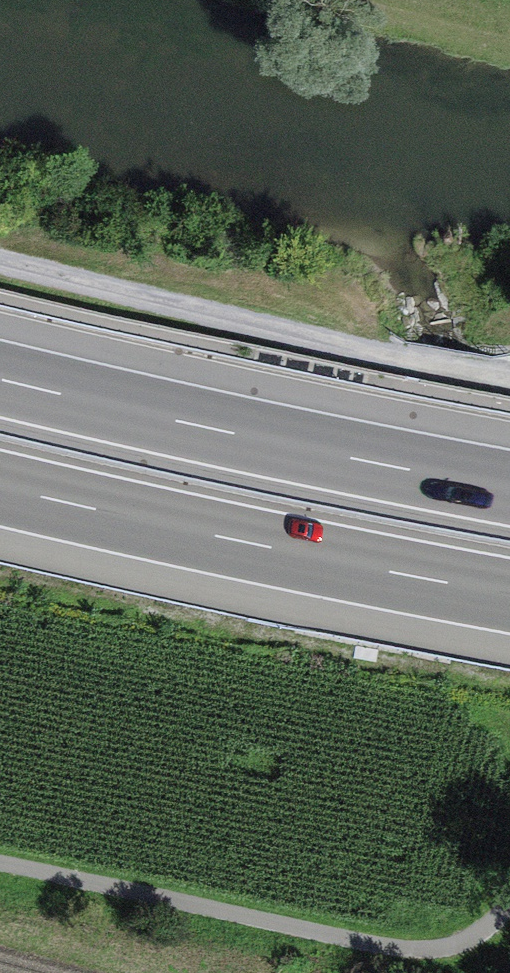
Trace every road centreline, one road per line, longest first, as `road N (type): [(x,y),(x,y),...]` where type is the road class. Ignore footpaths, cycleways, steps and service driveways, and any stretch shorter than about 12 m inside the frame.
road 1 (track): [(509,917),(455,953),(428,955),(0,863)]
road 2 (track): [(0,252),(381,345),(509,367)]
road 3 (motorway): [(509,479),(0,369)]
road 4 (motorway): [(0,480),(509,589)]

